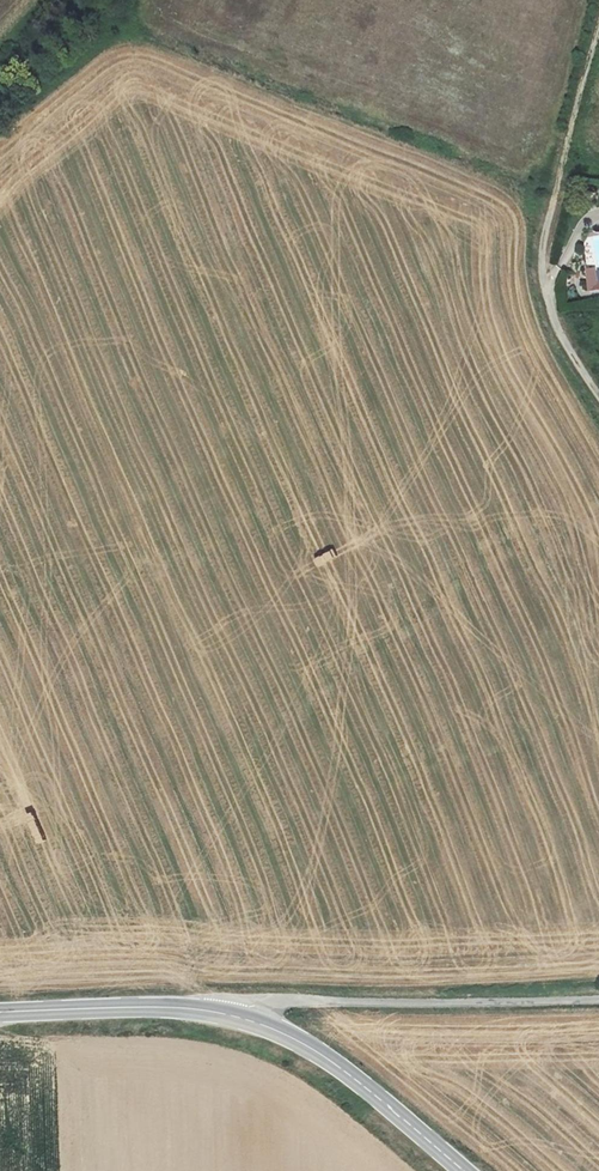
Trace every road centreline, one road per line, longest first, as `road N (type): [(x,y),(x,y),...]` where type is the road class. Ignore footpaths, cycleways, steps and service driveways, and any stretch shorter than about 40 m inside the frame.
road 1 (unclassified): [(252,1020),(268,1000),(598,1000)]
road 2 (secondary): [(252,1020),(313,1048),(464,1170)]
road 3 (secondary): [(0,1013),(174,1007),(252,1020)]
road 4 (track): [(544,245),(598,34)]
road 5 (residential): [(598,397),(552,320),(544,245)]

